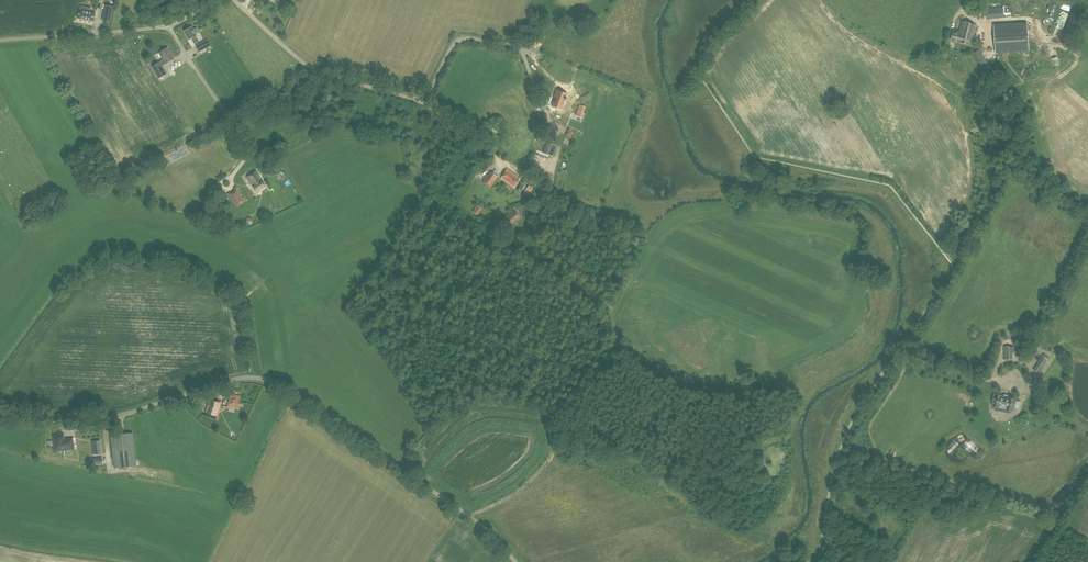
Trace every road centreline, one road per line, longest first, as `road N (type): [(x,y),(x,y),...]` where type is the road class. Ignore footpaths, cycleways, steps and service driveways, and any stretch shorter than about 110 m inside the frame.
road 1 (unclassified): [(514,561),(481,526),(268,380),(233,380),(103,419),(0,415)]
road 2 (unclassified): [(0,40),(168,26),(221,0)]
road 3 (track): [(896,355),(1011,385)]

